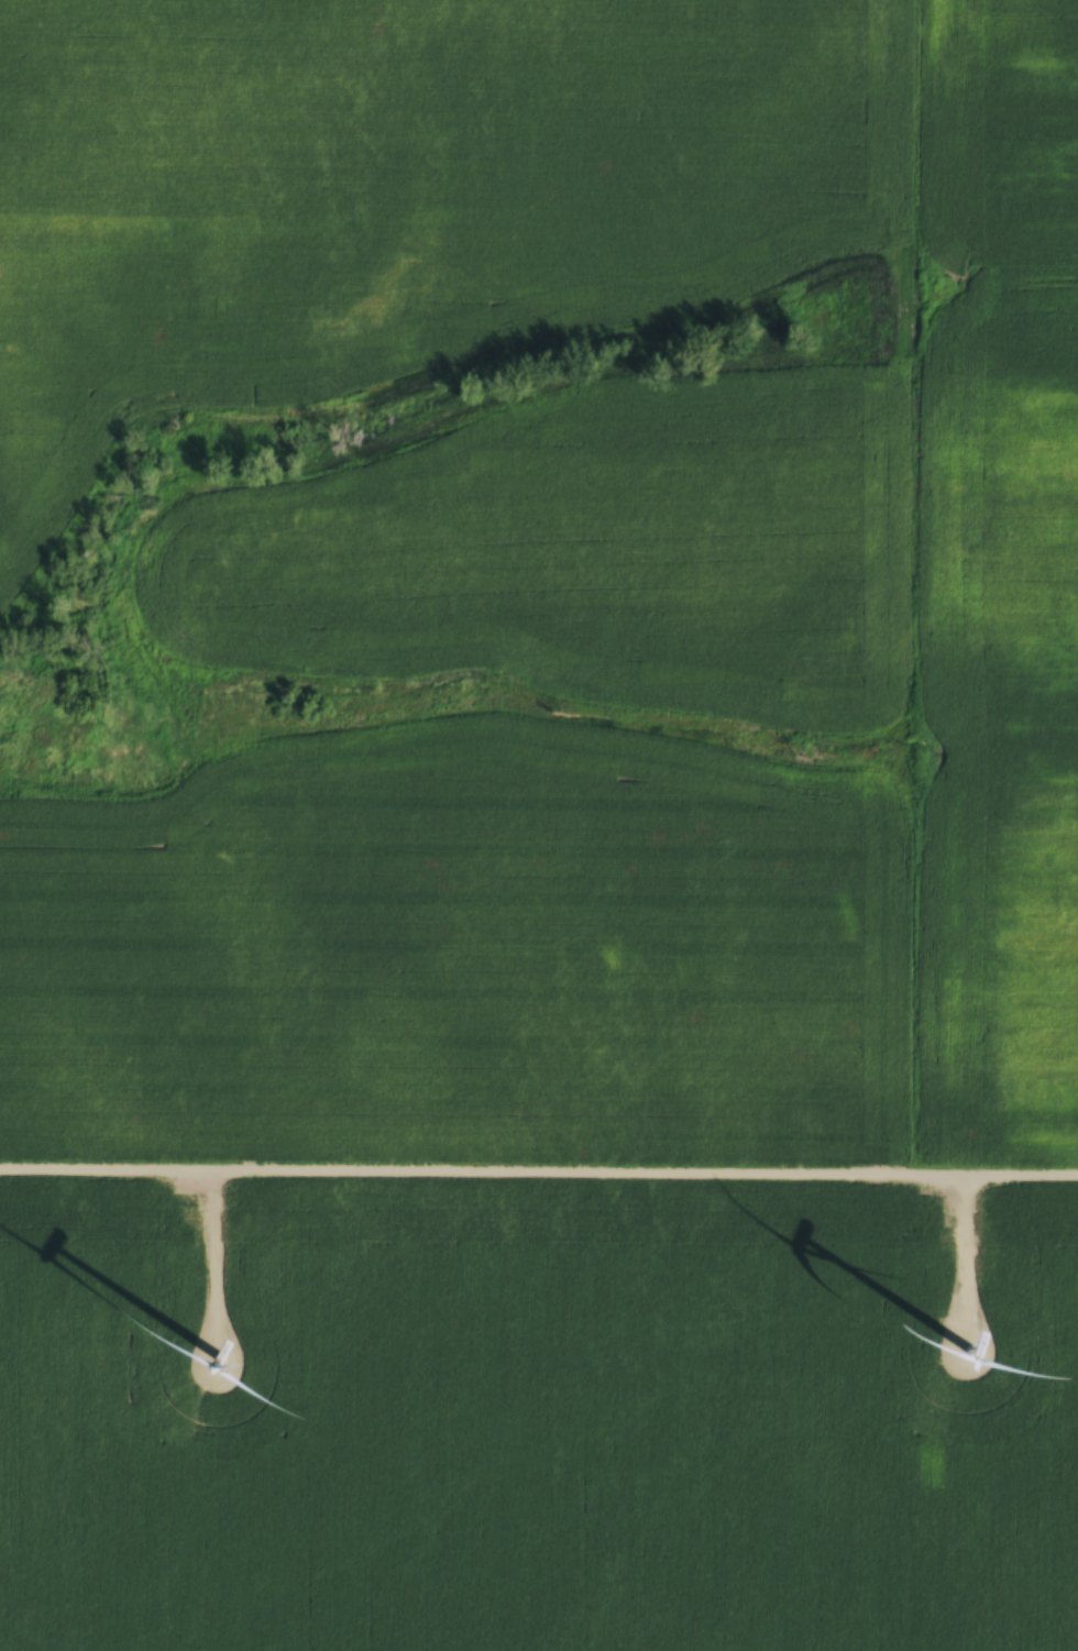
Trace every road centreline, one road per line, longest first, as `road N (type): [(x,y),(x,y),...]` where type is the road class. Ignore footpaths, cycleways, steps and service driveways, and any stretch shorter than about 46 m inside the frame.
road 1 (track): [(1077,1178),(0,1172)]

